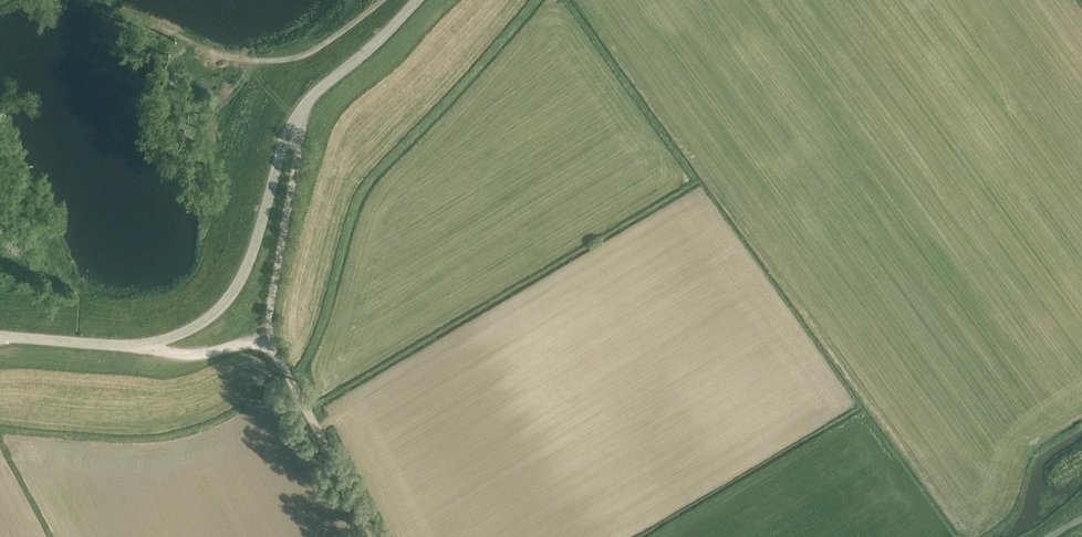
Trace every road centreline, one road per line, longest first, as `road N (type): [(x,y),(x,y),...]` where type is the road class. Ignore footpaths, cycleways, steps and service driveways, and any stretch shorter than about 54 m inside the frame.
road 1 (unclassified): [(374,536),(268,341),(302,113)]
road 2 (unclassified): [(0,339),(151,346),(206,322),(247,271),(286,136),(302,113)]
road 3 (track): [(383,0),(301,58),(227,63),(197,52)]
road 4 (unclassified): [(302,113),(418,0)]

